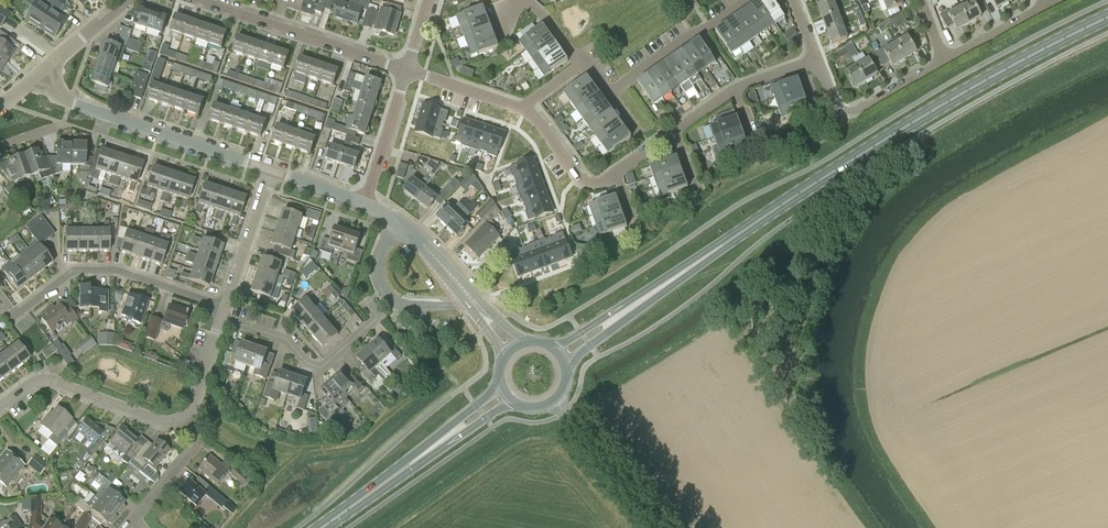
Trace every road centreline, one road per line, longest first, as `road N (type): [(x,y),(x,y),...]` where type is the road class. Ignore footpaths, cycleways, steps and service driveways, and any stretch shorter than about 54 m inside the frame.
road 1 (primary): [(666,284),(905,127),(1107,17)]
road 2 (residential): [(226,307),(104,269),(74,271),(9,318),(0,304)]
road 3 (residential): [(270,169),(70,101),(39,75)]
road 4 (residential): [(407,70),(204,0)]
road 5 (residential): [(0,406),(45,377),(163,422),(184,416)]
road 6 (residential): [(372,310),(378,317),(321,368),(283,339),(222,319)]
road 7 (residential): [(609,93),(748,0)]
road 8 (residential): [(469,296),(414,307),(389,295),(378,258),(399,225)]
road 9 (unclassified): [(654,527),(554,401)]
road 10 (residential): [(226,307),(270,169)]
road 11 (residential): [(365,203),(407,70)]
road 12 (unclassified): [(130,527),(197,447),(184,416)]
road 13 (primary): [(502,385),(400,473)]
road 14 (primary): [(400,473),(513,401)]
road 15 (residential): [(617,172),(597,184),(580,180),(524,109)]
road 16 (primary): [(566,367),(666,284)]
road 17 (primary): [(666,284),(554,349)]
road 18 (residential): [(524,109),(407,70)]

